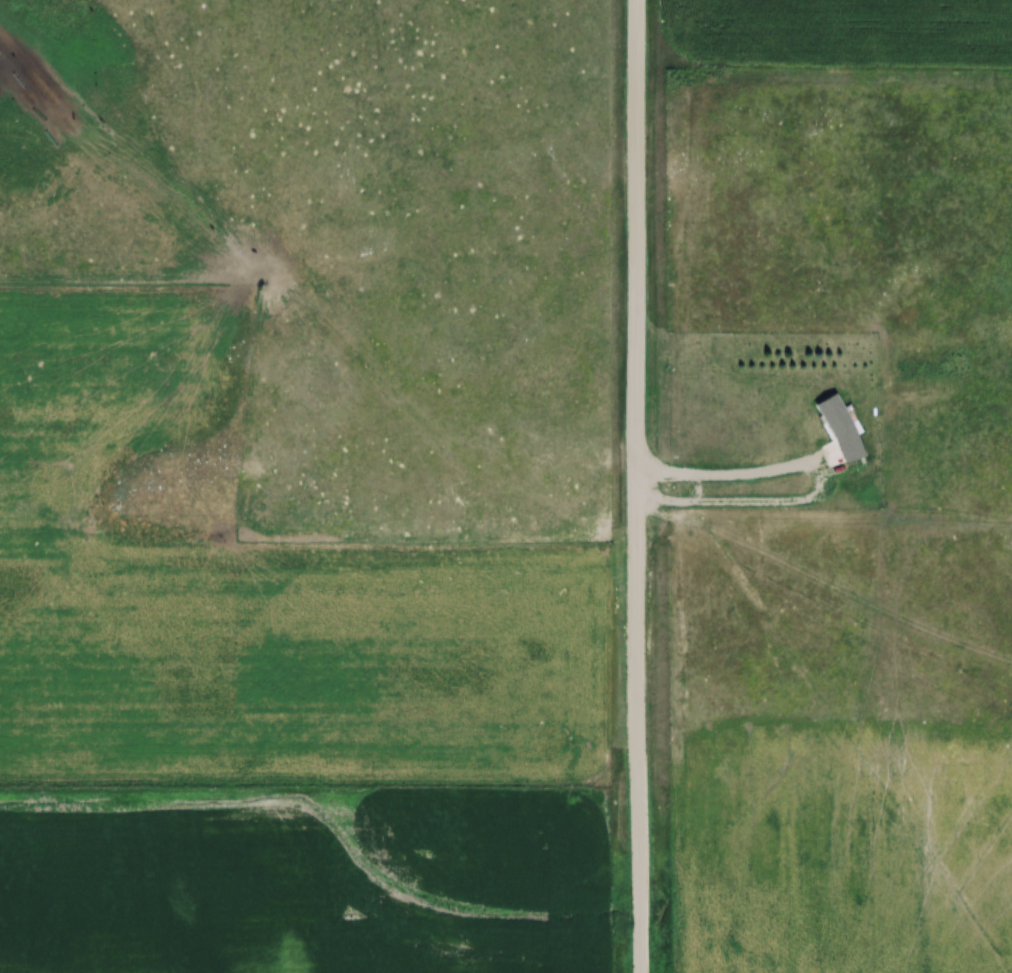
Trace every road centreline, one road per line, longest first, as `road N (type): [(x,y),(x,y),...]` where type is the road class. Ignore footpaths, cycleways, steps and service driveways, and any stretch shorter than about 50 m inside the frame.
road 1 (residential): [(644,972),(639,0)]

